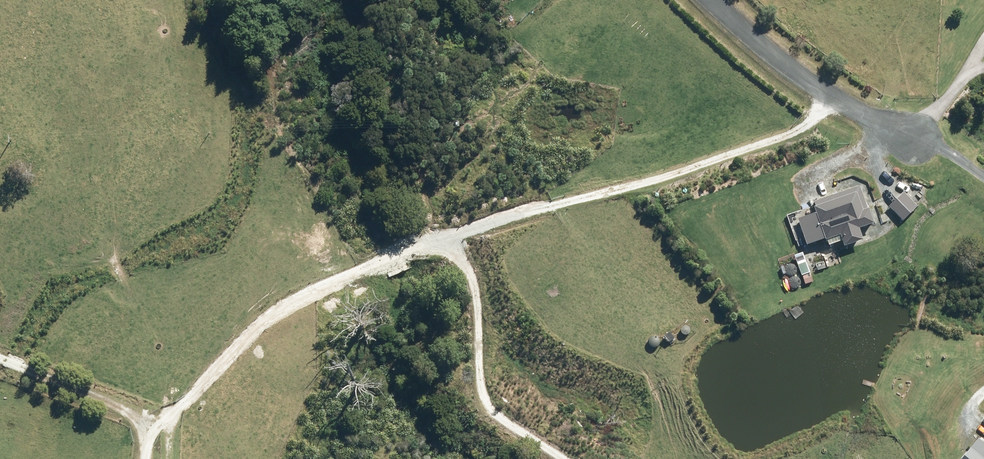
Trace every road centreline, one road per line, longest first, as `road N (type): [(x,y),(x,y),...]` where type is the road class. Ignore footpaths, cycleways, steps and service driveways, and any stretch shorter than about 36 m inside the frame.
road 1 (track): [(832,96),(803,127),(671,174),(439,238),(286,304),(152,434),(147,458)]
road 2 (track): [(445,237),(477,287),(479,382),(489,408),(565,458)]
road 3 (unclassified): [(916,138),(787,73),(701,0)]
road 4 (track): [(152,434),(129,411),(0,358)]

